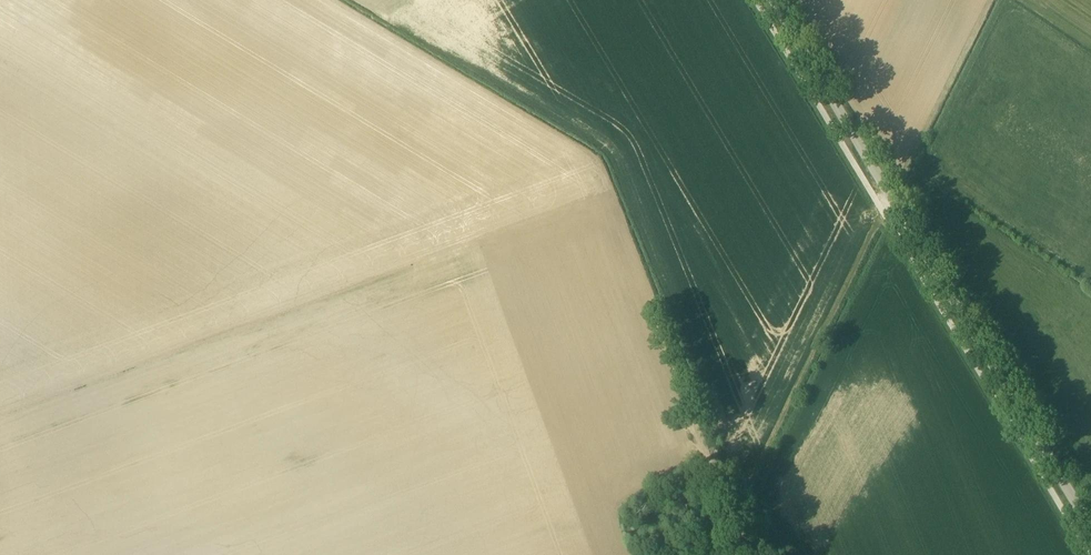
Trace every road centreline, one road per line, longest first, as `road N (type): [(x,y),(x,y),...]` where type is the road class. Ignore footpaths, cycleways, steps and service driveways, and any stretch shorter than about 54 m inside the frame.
road 1 (unclassified): [(773,0),(1090,527)]

